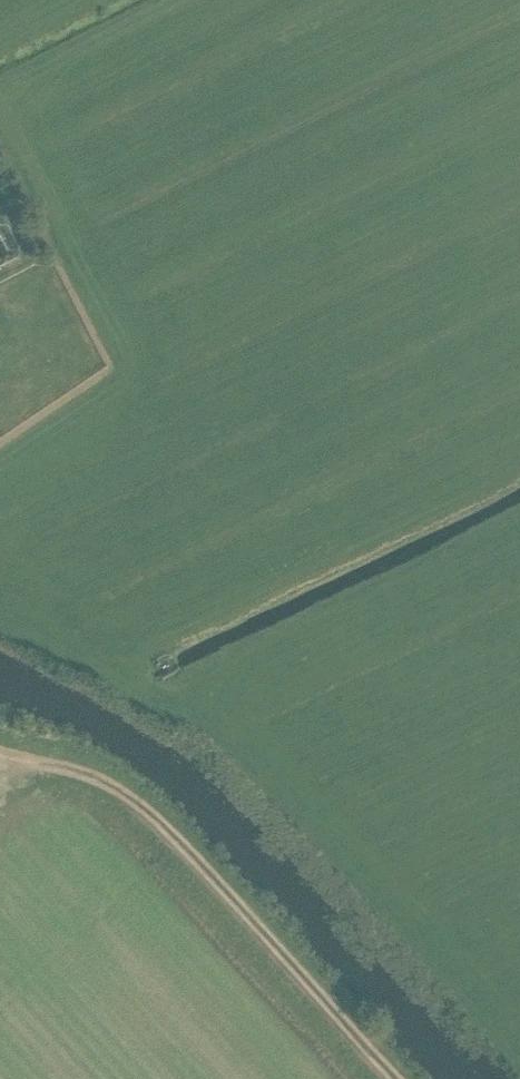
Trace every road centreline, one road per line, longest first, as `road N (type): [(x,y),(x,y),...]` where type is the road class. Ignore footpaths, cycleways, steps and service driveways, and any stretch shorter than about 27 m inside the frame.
road 1 (track): [(0,756),(99,781),(133,802),(395,1078)]

